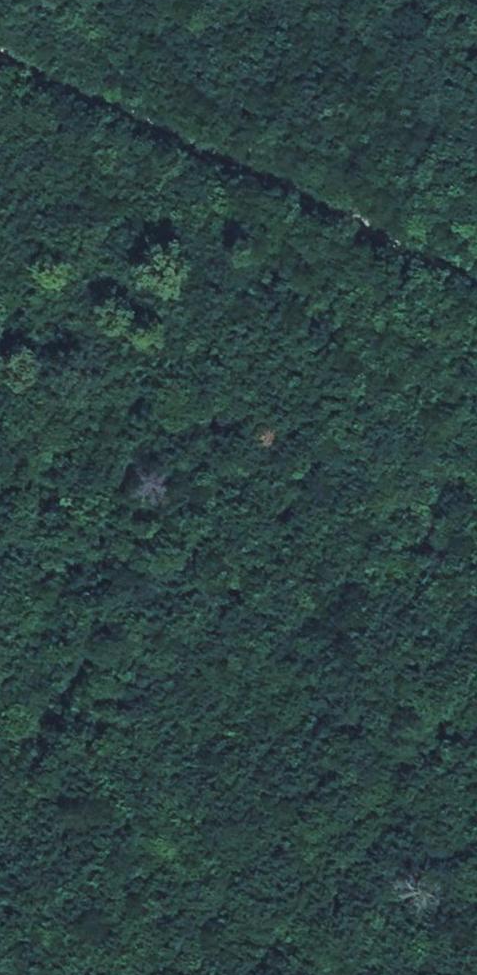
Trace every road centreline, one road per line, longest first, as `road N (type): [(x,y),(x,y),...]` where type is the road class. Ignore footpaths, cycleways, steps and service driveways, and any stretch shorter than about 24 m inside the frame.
road 1 (track): [(0,59),(476,283)]

